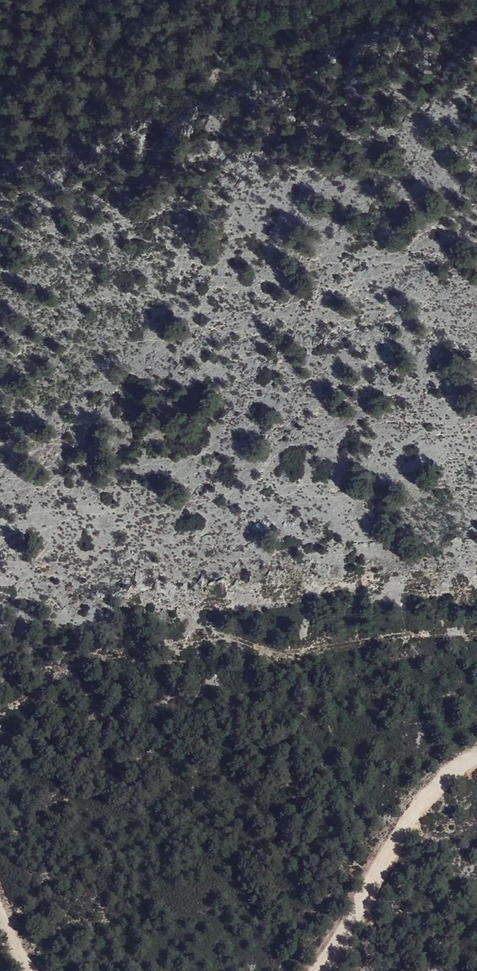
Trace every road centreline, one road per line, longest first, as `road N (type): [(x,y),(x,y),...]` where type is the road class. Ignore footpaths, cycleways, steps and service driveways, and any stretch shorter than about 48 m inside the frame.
road 1 (track): [(476,753),(428,798),(322,970)]

